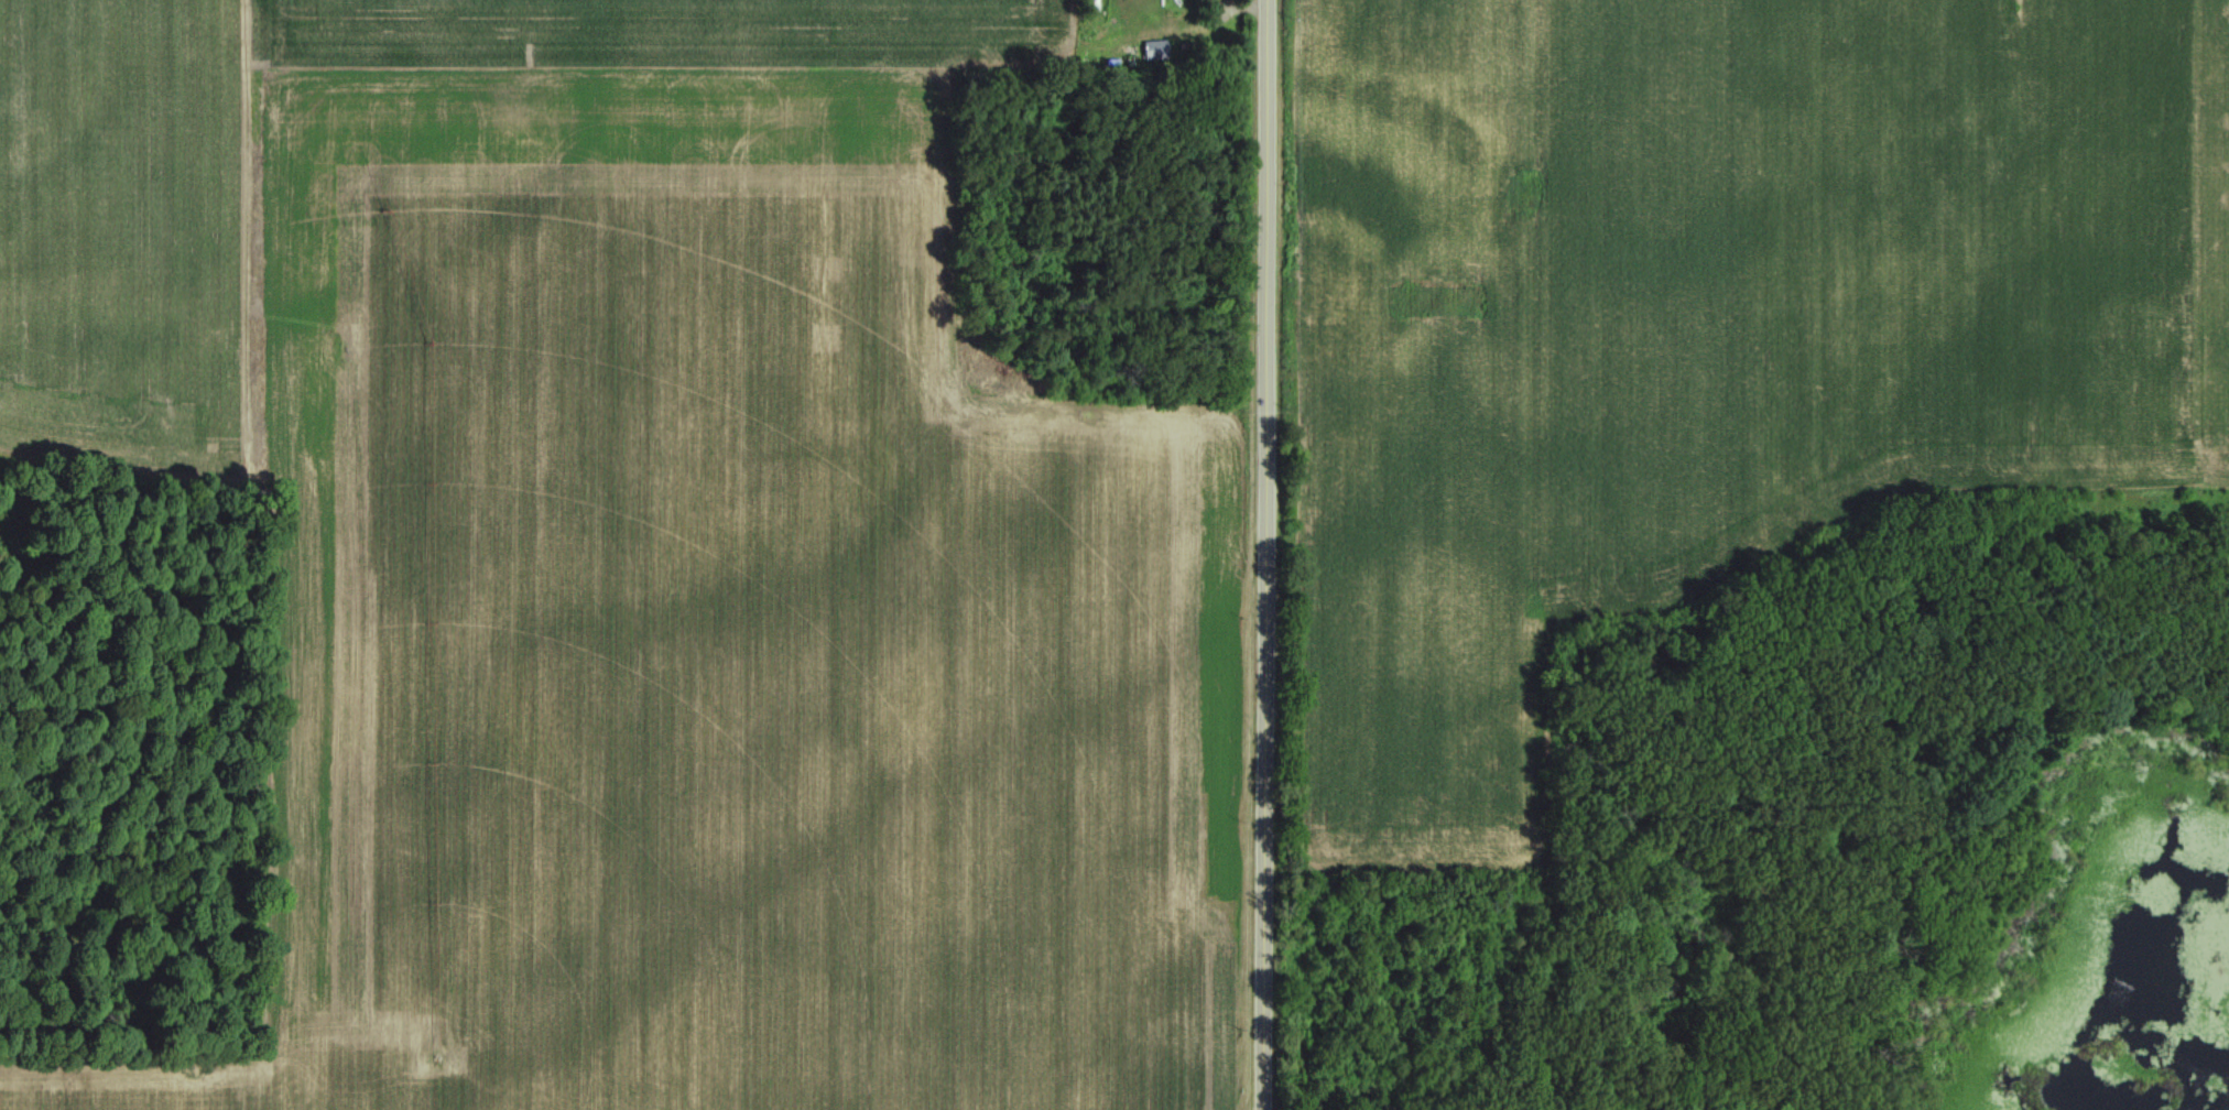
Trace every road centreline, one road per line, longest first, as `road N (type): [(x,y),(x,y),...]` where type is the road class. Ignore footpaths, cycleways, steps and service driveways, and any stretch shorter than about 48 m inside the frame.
road 1 (tertiary): [(1264,1109),(1269,0)]

